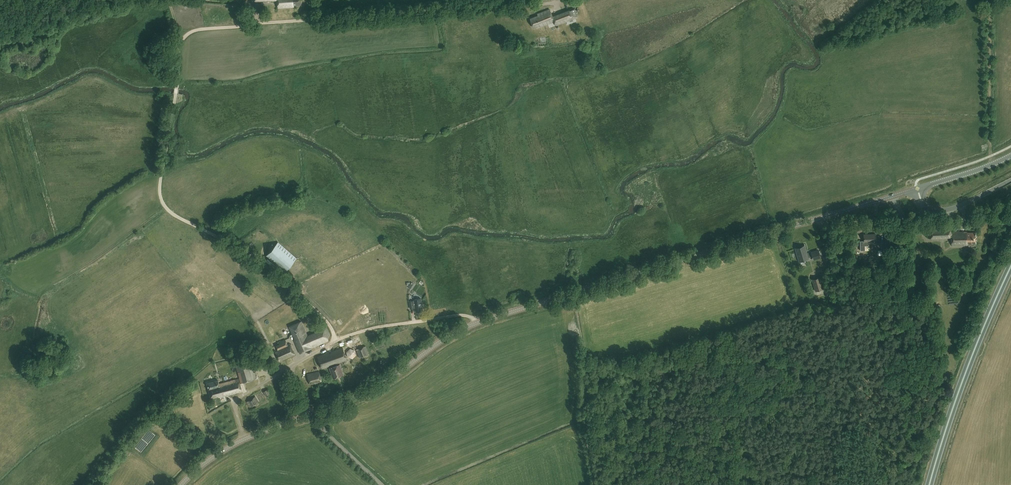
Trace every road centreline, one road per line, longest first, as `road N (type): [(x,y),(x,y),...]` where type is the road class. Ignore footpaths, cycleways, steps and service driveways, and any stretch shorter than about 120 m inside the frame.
road 1 (tertiary): [(310,416),(373,389),(466,327),(917,189)]
road 2 (track): [(337,341),(323,317),(264,264),(163,203),(178,50),(168,0)]
road 3 (track): [(178,36),(521,1)]
road 4 (track): [(750,480),(789,435),(823,417),(853,387),(883,484)]
road 5 (trunk): [(930,484),(1010,266)]
road 6 (track): [(992,0),(990,157)]
road 7 (track): [(337,341),(448,317),(480,322)]
road 8 (tertiary): [(183,484),(222,451),(310,416)]

